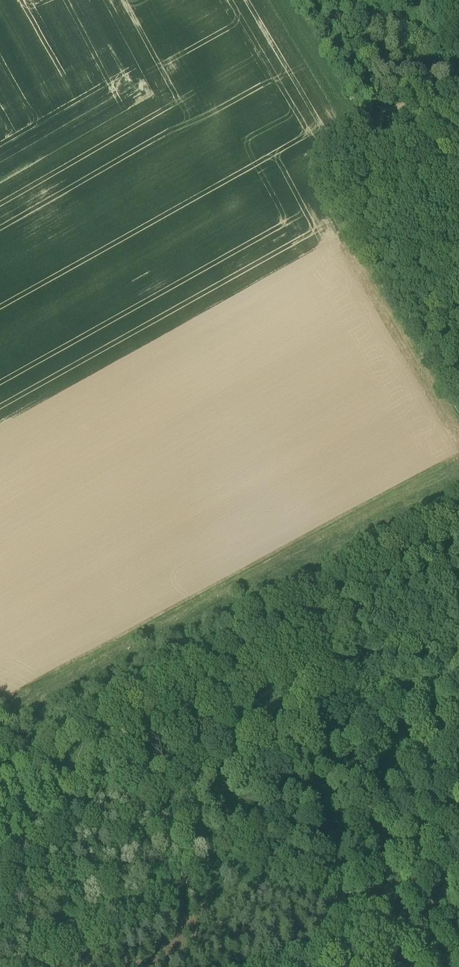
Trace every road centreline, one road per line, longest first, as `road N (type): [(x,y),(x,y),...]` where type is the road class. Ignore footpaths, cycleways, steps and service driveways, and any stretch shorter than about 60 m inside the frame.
road 1 (track): [(23,738),(458,490)]
road 2 (track): [(429,966),(0,725)]
road 3 (track): [(458,682),(162,815)]
road 4 (track): [(314,154),(318,173),(458,388)]
road 5 (track): [(314,154),(458,70)]

